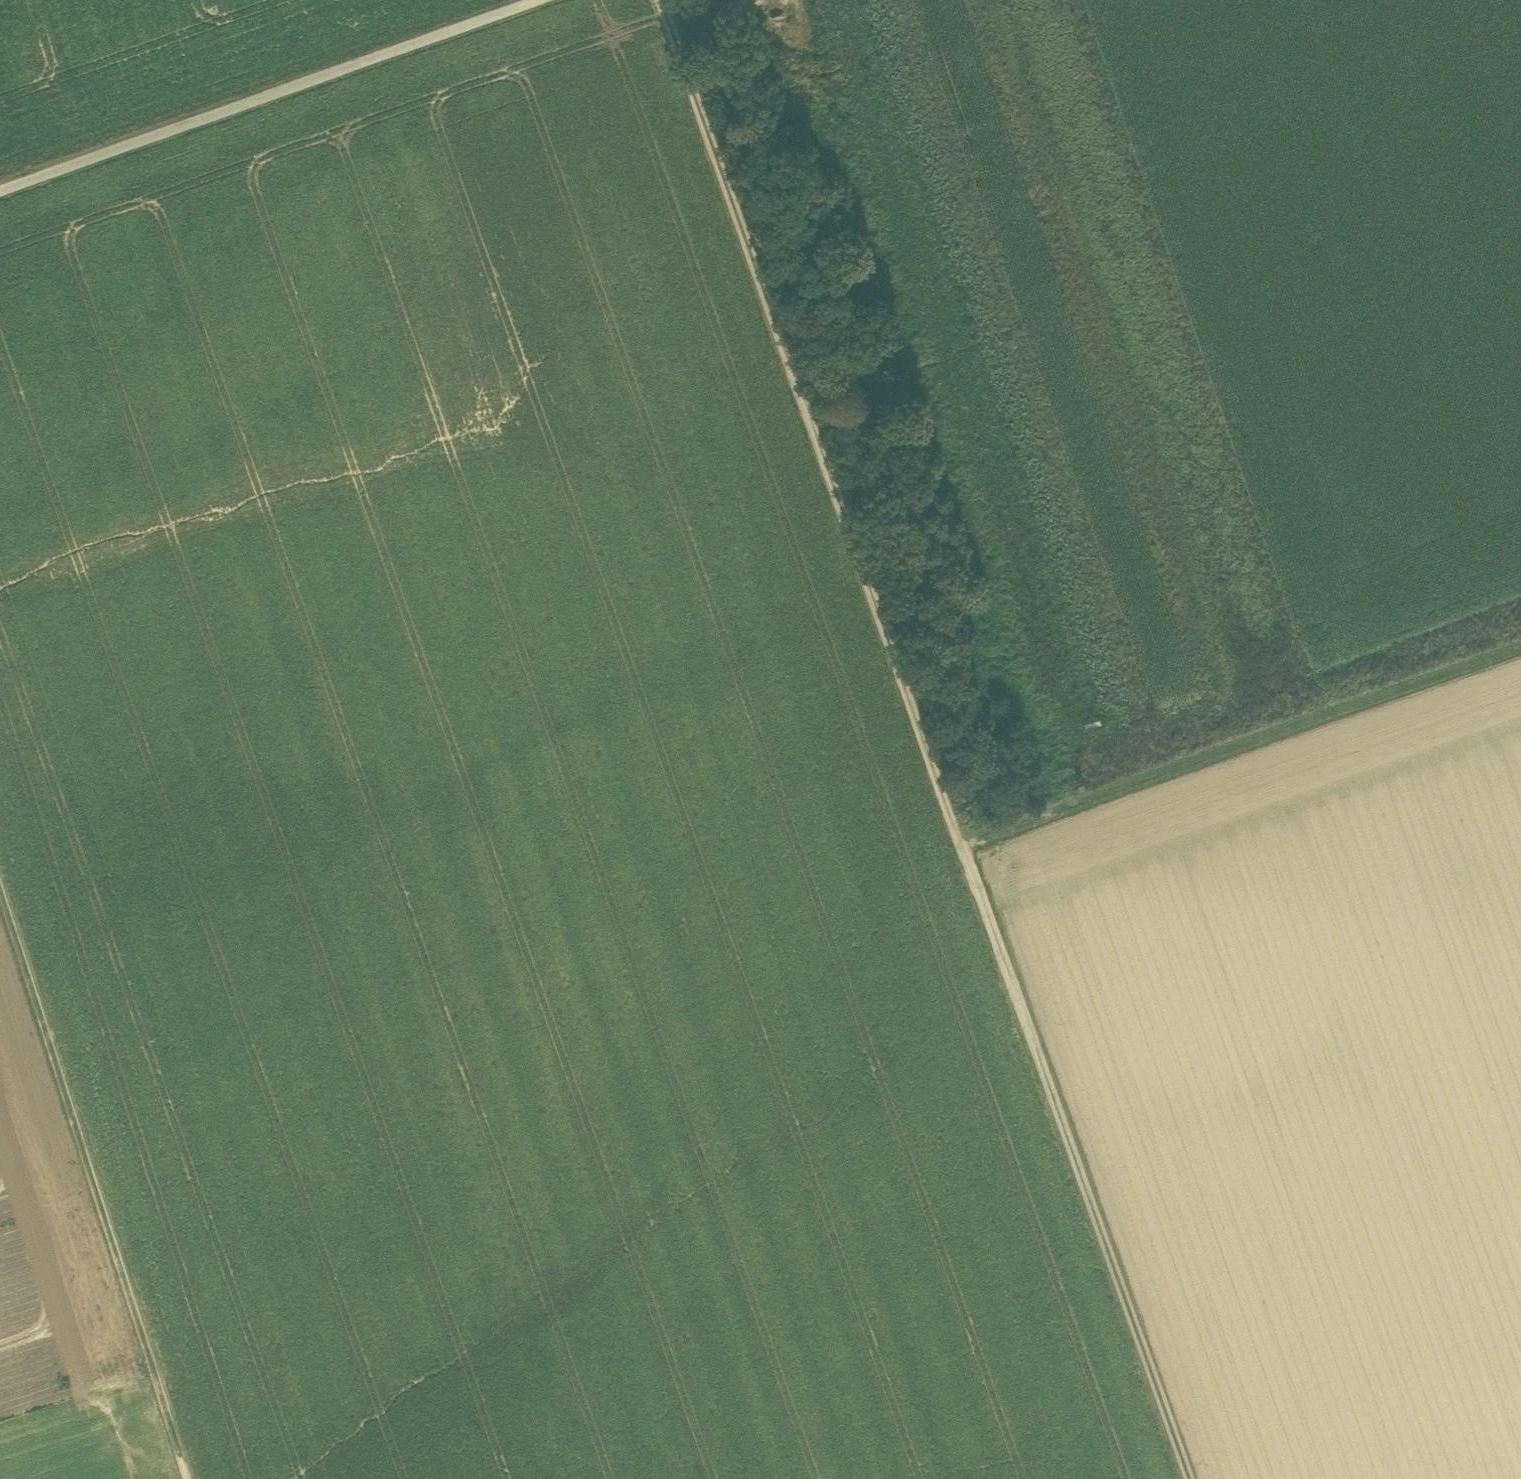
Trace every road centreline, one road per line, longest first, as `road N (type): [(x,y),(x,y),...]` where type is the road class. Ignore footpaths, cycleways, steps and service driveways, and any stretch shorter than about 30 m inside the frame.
road 1 (track): [(661,0),(1185,1478)]
road 2 (track): [(0,893),(187,1478)]
road 3 (track): [(541,0),(0,191)]

